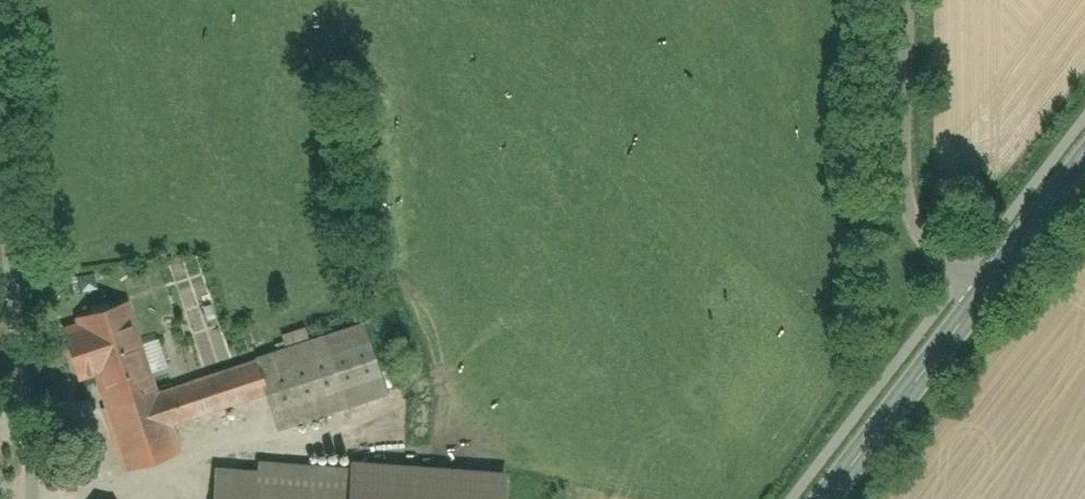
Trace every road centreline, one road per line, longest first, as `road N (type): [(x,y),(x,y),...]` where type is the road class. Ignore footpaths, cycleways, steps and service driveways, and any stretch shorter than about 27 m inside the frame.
road 1 (unclassified): [(911,0),(912,200),(922,235),(988,296)]
road 2 (unclassified): [(0,232),(21,498)]
road 3 (tertiary): [(832,498),(988,296)]
road 4 (tertiary): [(988,296),(1084,170)]

